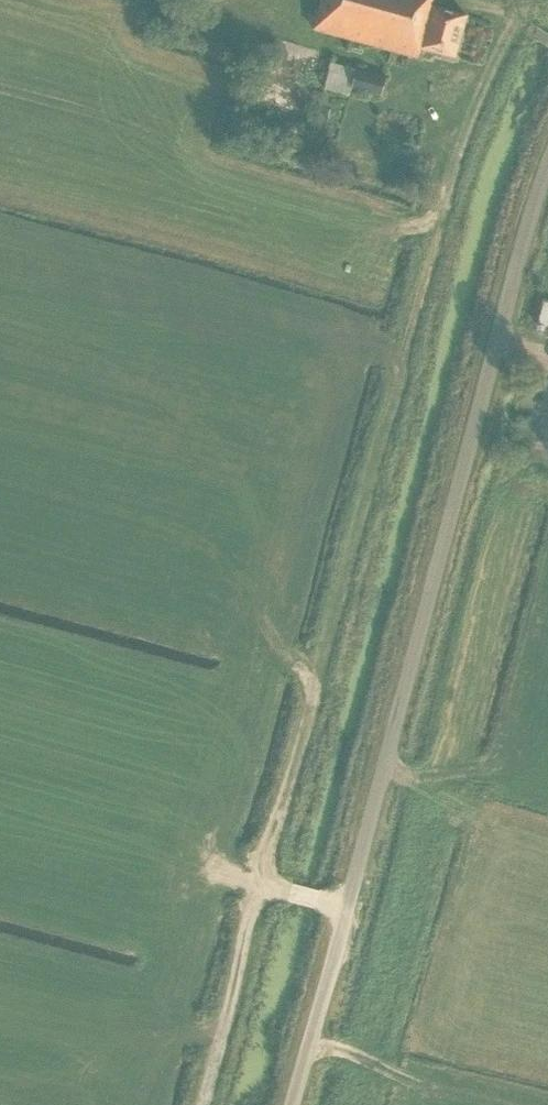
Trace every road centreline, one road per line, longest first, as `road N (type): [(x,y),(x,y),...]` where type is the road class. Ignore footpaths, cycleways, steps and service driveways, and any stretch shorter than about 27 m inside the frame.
road 1 (unclassified): [(291,1104),(547,164)]
road 2 (track): [(262,883),(454,173),(494,62),(527,0)]
road 3 (track): [(199,1104),(255,901),(262,883),(280,889)]

